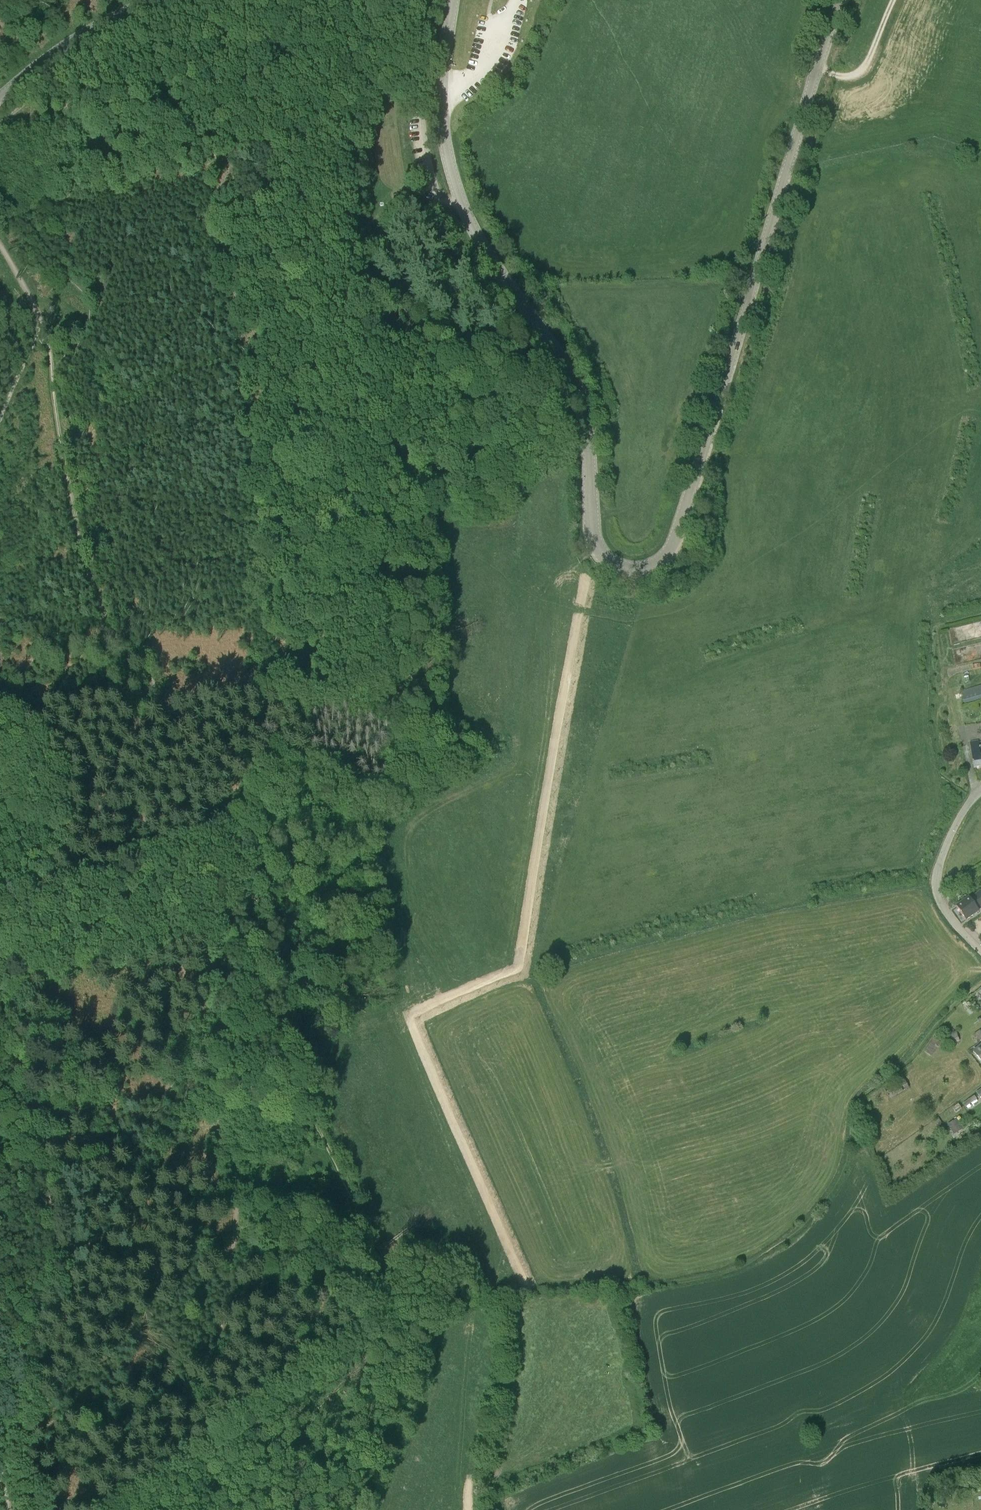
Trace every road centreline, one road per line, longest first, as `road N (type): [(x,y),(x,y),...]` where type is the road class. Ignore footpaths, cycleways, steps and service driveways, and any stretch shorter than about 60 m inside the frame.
road 1 (tertiary): [(451,0),(442,109),(457,190),(479,241),(576,387),(594,538),(603,556),(629,569),(657,563),(678,536),(841,0)]
road 2 (track): [(4,1478),(55,1264),(44,1165)]
road 3 (track): [(235,1202),(211,1509)]
road 4 (track): [(489,1509),(501,1361),(484,1295)]
road 5 (track): [(44,1165),(106,1165),(185,1199),(235,1202)]
road 6 (track): [(201,1009),(235,1202)]
road 7 (unclassified): [(980,950),(950,918),(936,880),(946,844),(980,789)]
road 8 (tertiary): [(0,97),(59,50),(152,0)]
road 9 (track): [(194,988),(150,866),(149,815)]
road 10 (track): [(44,1165),(0,1014)]

